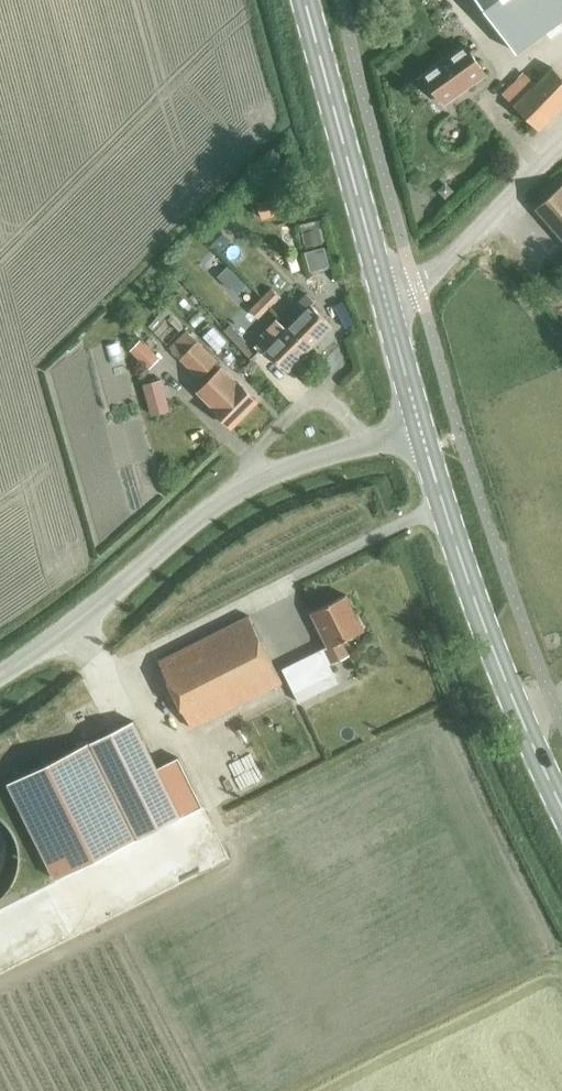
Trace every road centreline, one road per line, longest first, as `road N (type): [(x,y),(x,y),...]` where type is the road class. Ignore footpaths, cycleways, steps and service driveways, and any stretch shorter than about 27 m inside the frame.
road 1 (secondary): [(561,793),(493,645),(421,430)]
road 2 (unclassified): [(0,672),(61,634),(256,478)]
road 3 (secondary): [(384,296),(304,0)]
road 4 (unclassified): [(384,296),(427,279),(561,151)]
road 5 (residential): [(362,443),(332,407),(304,403),(253,456),(256,478)]
road 6 (secondary): [(421,430),(384,296)]

